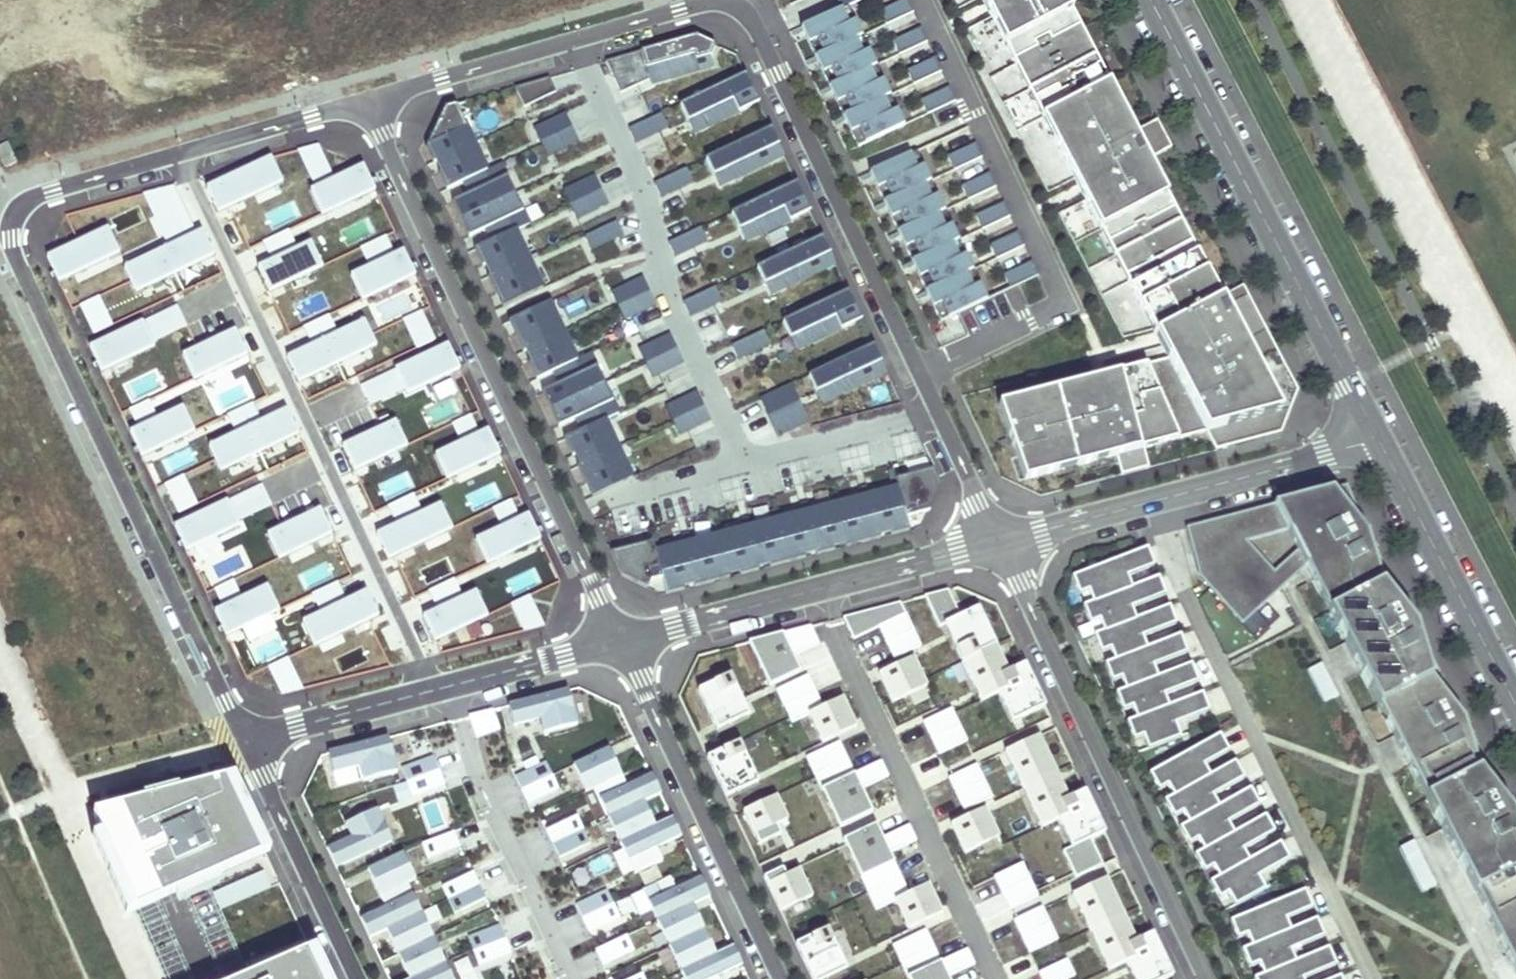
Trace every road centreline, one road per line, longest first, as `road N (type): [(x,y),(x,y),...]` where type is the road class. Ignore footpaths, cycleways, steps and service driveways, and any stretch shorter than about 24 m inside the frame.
road 1 (residential): [(248,747),(13,255),(10,233),(13,216),(40,193),(182,153)]
road 2 (residential): [(365,98),(607,621),(623,639)]
road 3 (residential): [(433,690),(182,153)]
road 4 (residential): [(1155,498),(1165,550),(1372,978)]
road 5 (residential): [(1379,437),(1151,0)]
road 6 (residential): [(1209,978),(1000,539)]
road 7 (residential): [(939,409),(756,25),(722,0)]
road 8 (residential): [(578,39),(644,200),(661,275),(696,366),(748,463)]
road 9 (residential): [(817,586),(993,978)]
road 10 (residential): [(623,639),(780,978)]
road 11 (residential): [(574,978),(490,803),(450,685)]
road 12 (residential): [(1515,701),(1379,437)]
road 13 (residential): [(358,978),(248,747)]
road 14 (residential): [(1155,498),(1379,437)]
road 15 (residential): [(578,39),(365,98)]
road 16 (residential): [(817,586),(623,639)]
road 17 (residential): [(939,409),(748,463)]
road 18 (residential): [(433,690),(297,724),(248,747)]
road 19 (residential): [(182,153),(365,98)]
road 20 (track): [(248,747),(62,788)]
road 21 (residential): [(1000,539),(817,586)]
road 22 (residential): [(623,639),(450,685)]
road 23 (residential): [(1000,539),(1155,498)]
road 24 (residential): [(719,0),(578,39)]
road 25 (residential): [(1000,539),(939,409)]
road 26 (residential): [(748,463),(616,503)]

